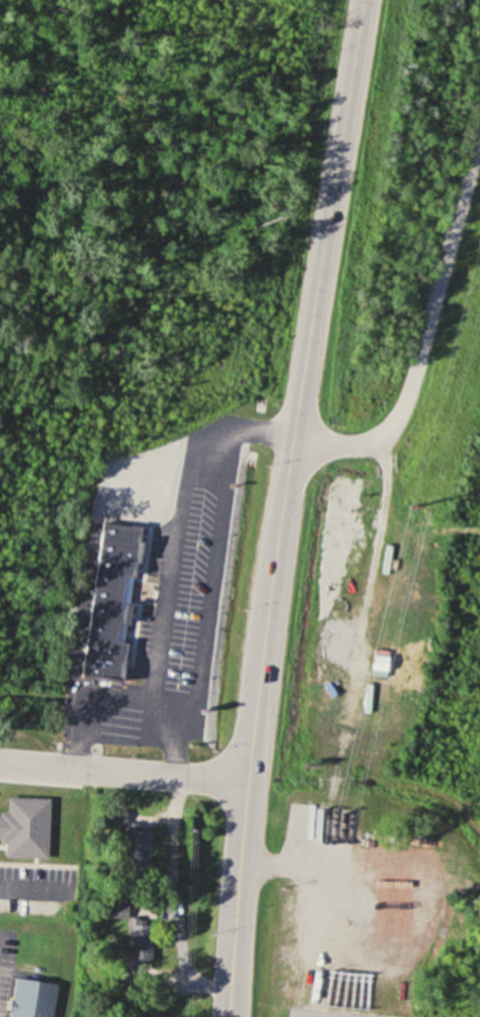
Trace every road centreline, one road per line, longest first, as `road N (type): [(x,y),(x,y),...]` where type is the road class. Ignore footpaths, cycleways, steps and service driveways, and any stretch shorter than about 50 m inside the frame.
road 1 (primary): [(227,1016),(273,547),(363,0)]
road 2 (residential): [(291,435),(340,445),(376,440),(396,420),(479,130)]
road 3 (residential): [(246,785),(0,764)]

